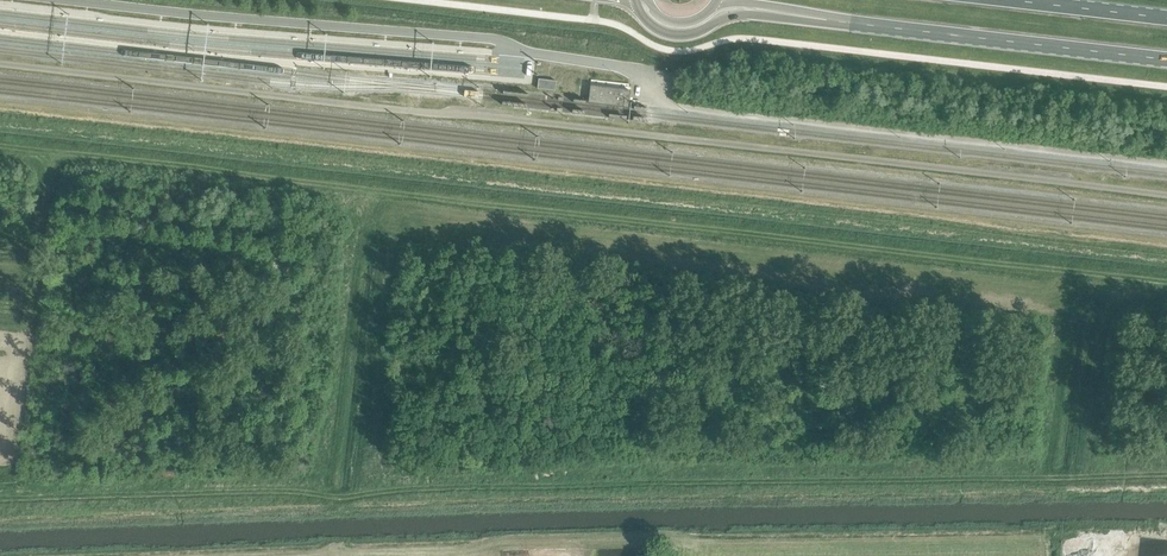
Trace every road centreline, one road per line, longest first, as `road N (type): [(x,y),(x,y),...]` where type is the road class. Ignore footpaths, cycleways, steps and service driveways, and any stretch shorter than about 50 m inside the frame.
road 1 (primary): [(810,18),(1166,61)]
road 2 (primary): [(637,8),(655,29),(675,36),(727,15),(810,18)]
road 3 (primary): [(1166,19),(1004,0)]

